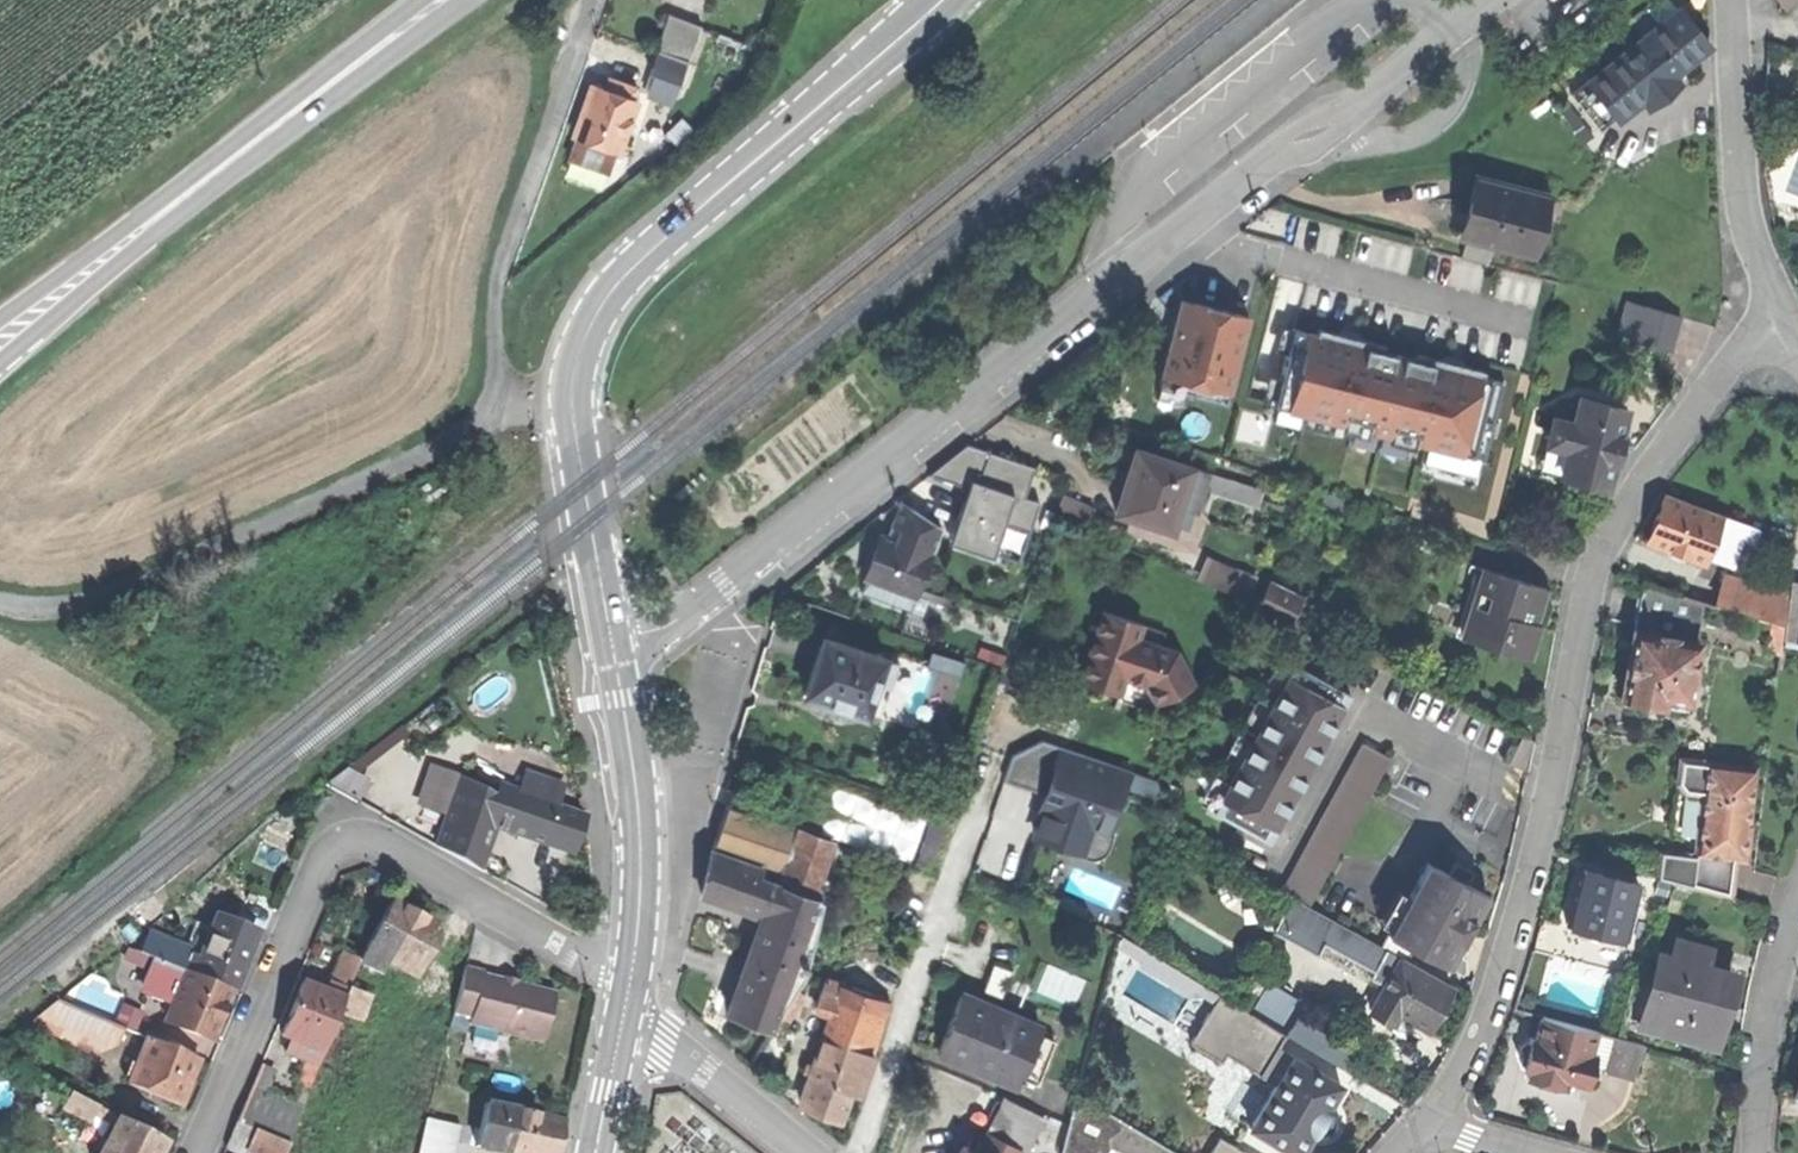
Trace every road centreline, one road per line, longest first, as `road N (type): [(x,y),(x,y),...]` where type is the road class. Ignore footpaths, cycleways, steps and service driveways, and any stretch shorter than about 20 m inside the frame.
road 1 (residential): [(614,644),(669,629),(1125,269),(1489,0)]
road 2 (residential): [(1433,1121),(1487,1007),(1559,755),(1581,607),(1611,529),(1739,351),(1778,325)]
road 3 (secondary): [(936,0),(651,248),(590,316),(574,361),(570,409),(614,644)]
road 4 (residential): [(625,998),(597,968),(382,846),(353,842),(326,853),(195,1152)]
road 5 (secondary): [(0,336),(424,11)]
road 6 (residential): [(592,0),(498,273),(504,413)]
road 7 (secondary): [(614,644),(638,818),(625,998)]
road 8 (residential): [(1778,325),(1743,203),(1733,0)]
road 9 (residential): [(625,998),(816,1152)]
road 10 (residential): [(1797,918),(1777,999),(1755,1152)]
road 11 (secondary): [(625,998),(596,1152)]

